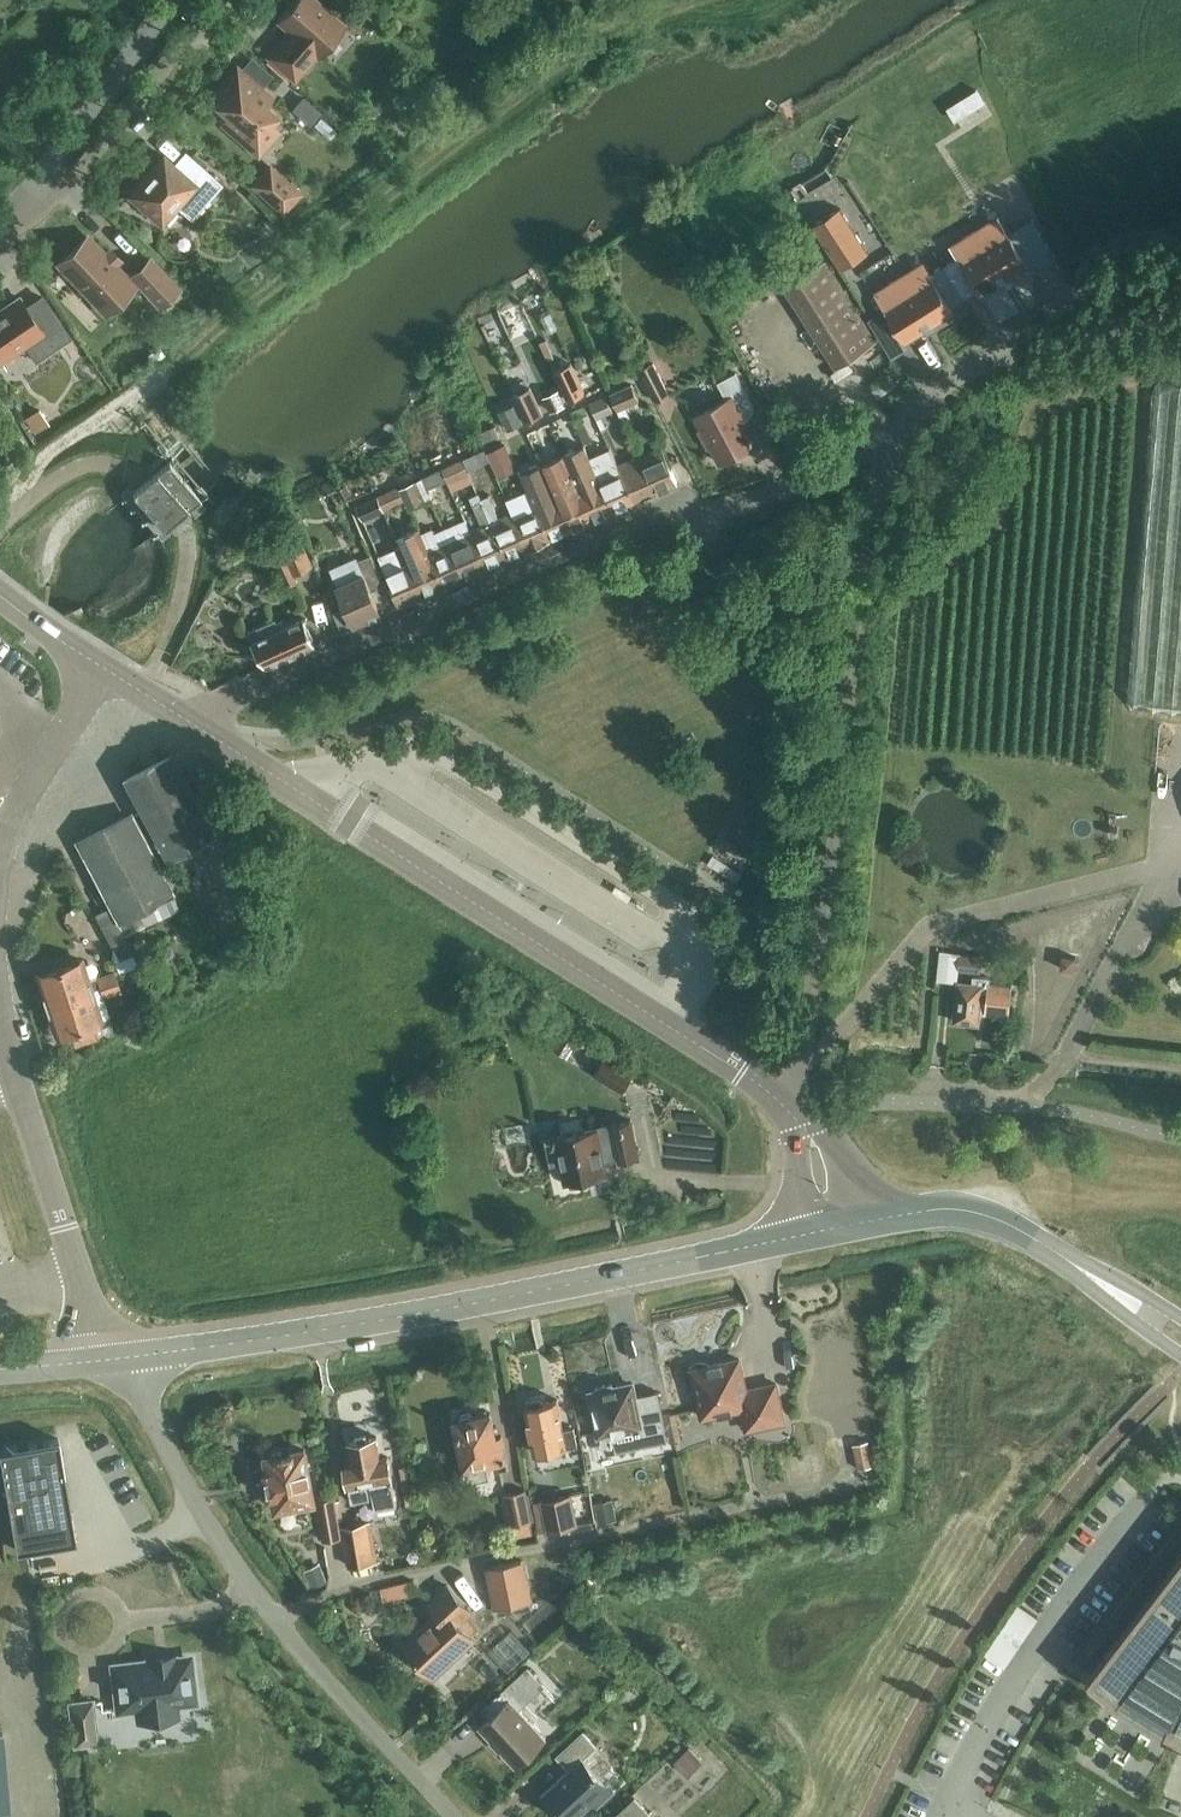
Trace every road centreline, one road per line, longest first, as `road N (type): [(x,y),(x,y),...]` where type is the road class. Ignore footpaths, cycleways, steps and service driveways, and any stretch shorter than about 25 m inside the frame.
road 1 (tertiary): [(807,1130),(744,1074),(189,722)]
road 2 (residential): [(189,722),(639,521),(734,500),(858,445)]
road 3 (residential): [(807,1130),(799,1077),(862,573),(870,517),(906,419)]
road 4 (tertiary): [(130,1356),(568,1284),(831,1227)]
road 5 (residential): [(452,1816),(237,1575),(172,1472),(130,1356)]
road 6 (residential): [(97,1360),(0,1021)]
road 7 (tertiary): [(1137,1307),(1006,1223),(977,1213),(942,1209),(831,1227)]
road 8 (unclassified): [(906,419),(961,367),(1180,307)]
road 9 (residential): [(29,194),(64,185),(215,0)]
road 10 (unclassified): [(29,194),(174,0)]
road 11 (residential): [(1038,1106),(857,1103),(807,1130)]
road 12 (residential): [(0,851),(48,747),(98,665)]
road 13 (tertiary): [(98,665),(0,596)]

